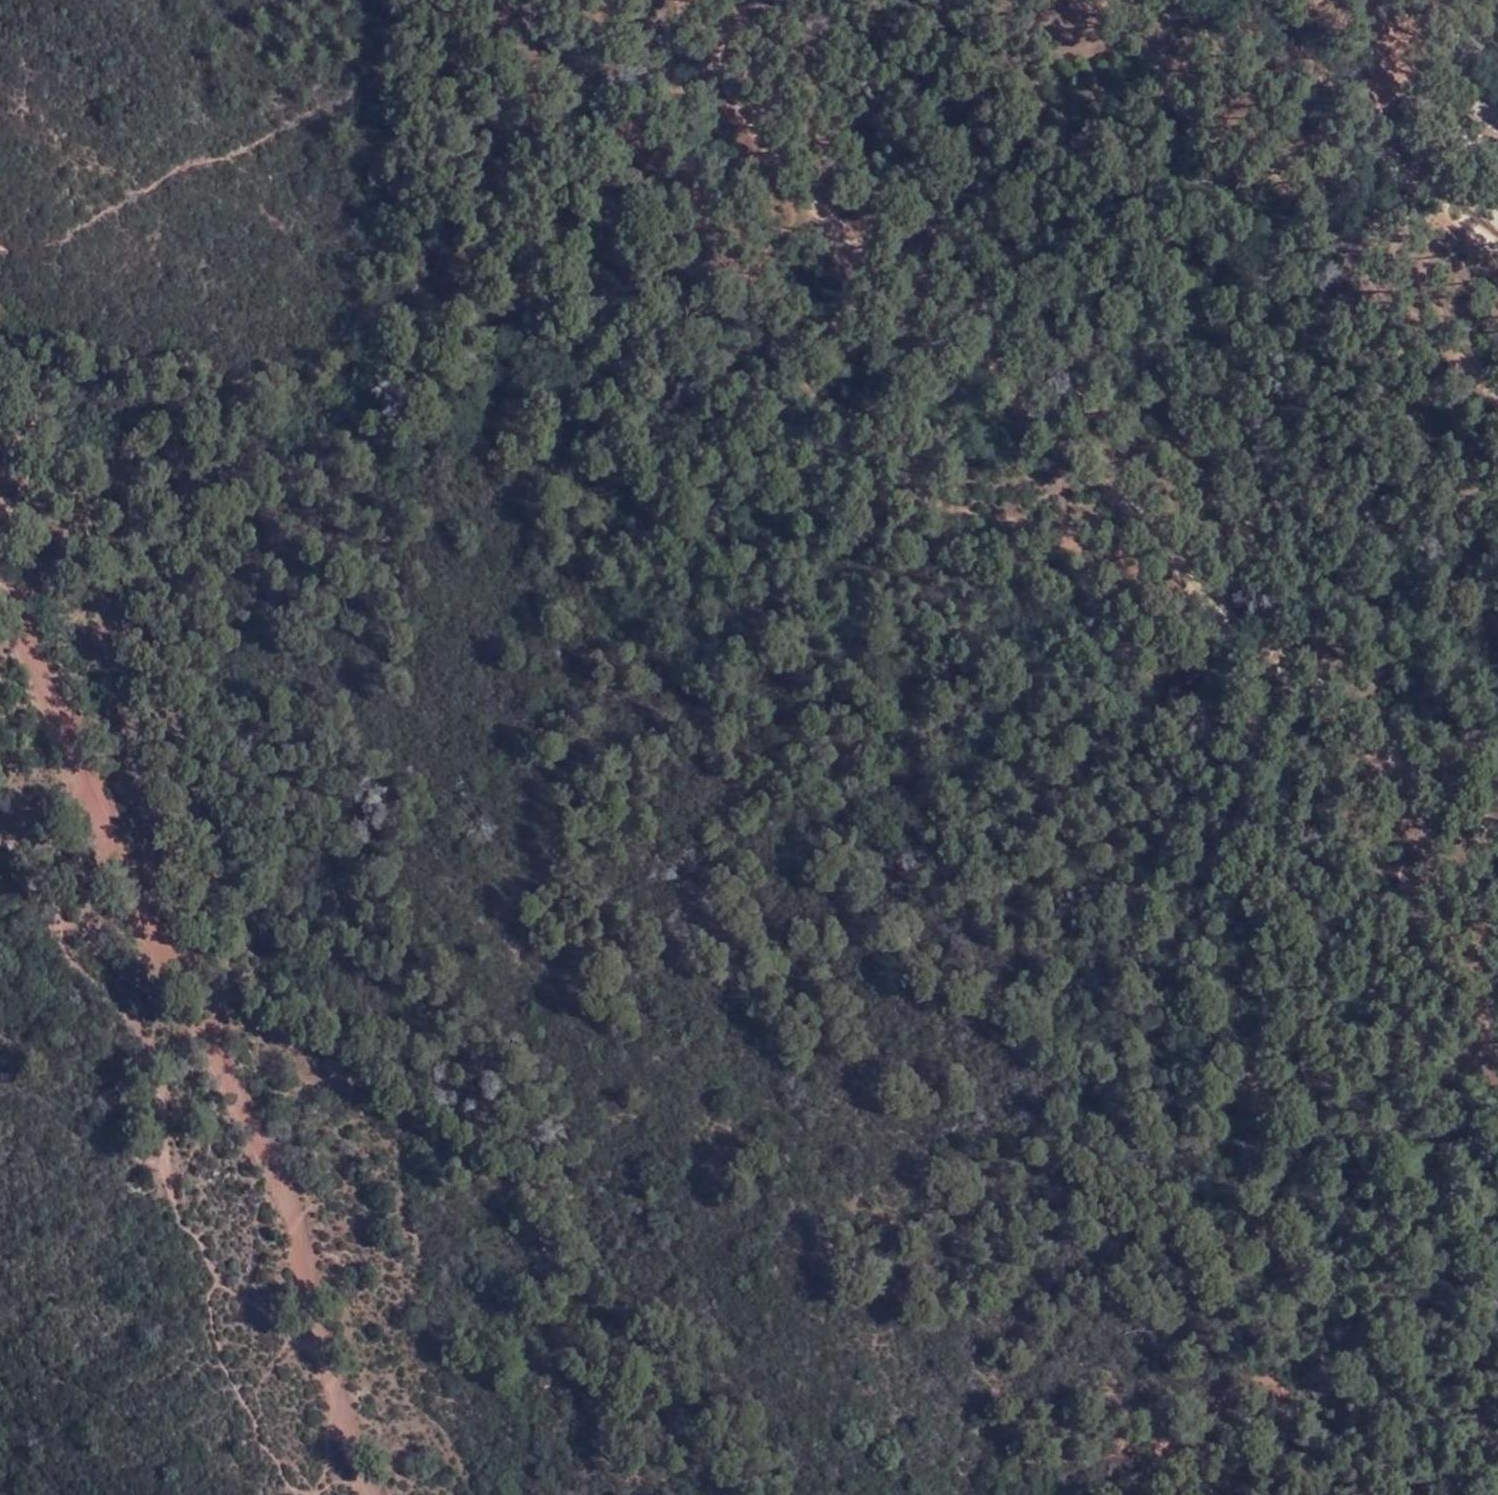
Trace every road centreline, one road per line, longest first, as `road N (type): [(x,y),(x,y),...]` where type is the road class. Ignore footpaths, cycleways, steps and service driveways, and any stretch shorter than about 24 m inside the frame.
road 1 (track): [(677,0),(903,298),(1127,492),(1497,842)]
road 2 (track): [(378,1494),(275,1179),(87,800),(0,558)]
road 3 (track): [(1213,0),(1332,78),(1395,179),(1497,255)]
road 4 (track): [(1395,179),(1408,0)]

